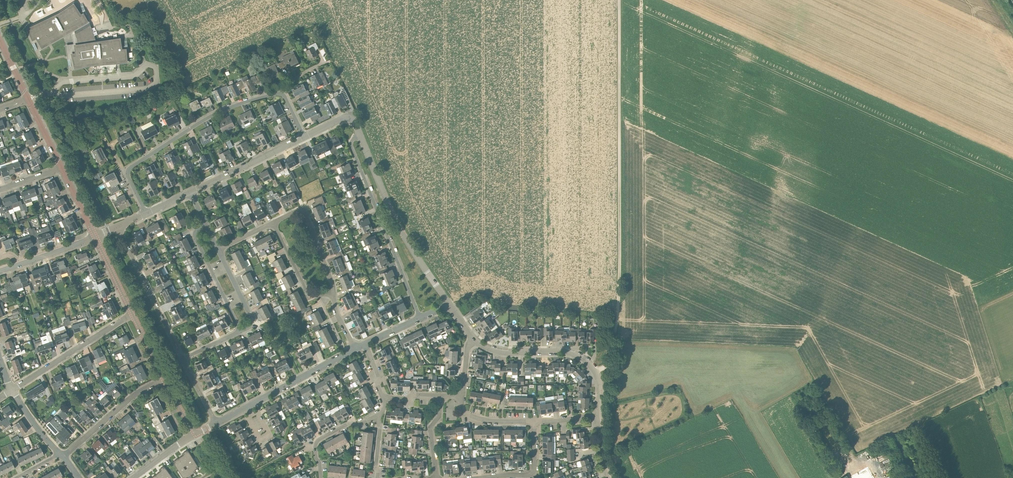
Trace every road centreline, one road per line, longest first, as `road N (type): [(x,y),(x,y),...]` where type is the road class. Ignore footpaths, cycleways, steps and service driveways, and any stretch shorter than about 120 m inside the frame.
road 1 (track): [(595,371),(612,362),(618,309),(619,0)]
road 2 (residential): [(419,317),(350,144),(359,135)]
road 3 (residential): [(448,304),(406,240),(359,135)]
road 4 (residential): [(599,416),(599,380),(585,360),(495,351),(473,337)]
road 5 (residential): [(276,94),(205,119),(127,171)]
road 6 (residential): [(118,227),(182,360)]
road 7 (residential): [(12,391),(132,314)]
road 8 (residential): [(61,455),(164,379)]
road 9 (residential): [(191,192),(304,137)]
road 10 (residential): [(241,331),(195,235),(207,225)]
road 11 (residential): [(248,407),(355,349)]
road 12 (residential): [(273,222),(305,212),(331,294)]

